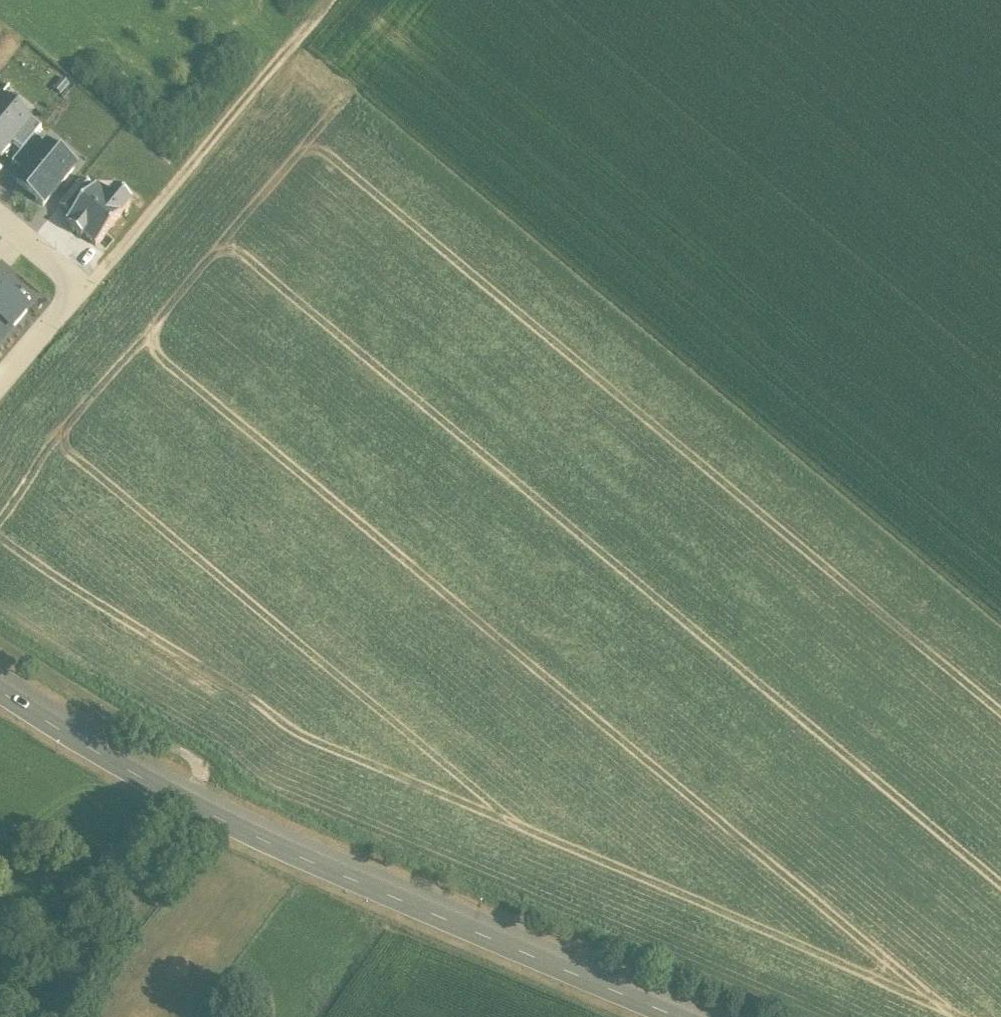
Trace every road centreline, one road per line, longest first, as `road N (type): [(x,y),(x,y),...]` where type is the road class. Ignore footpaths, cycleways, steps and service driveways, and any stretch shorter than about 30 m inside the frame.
road 1 (tertiary): [(0,694),(132,775),(264,842),(673,1016)]
road 2 (track): [(331,0),(84,294)]
road 3 (track): [(0,649),(193,764),(202,780),(192,807)]
road 4 (residential): [(0,226),(84,294),(0,397)]

